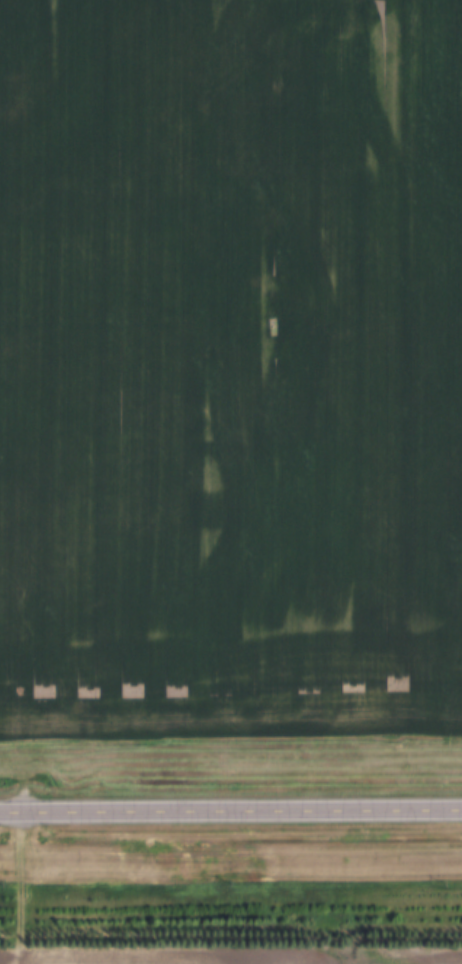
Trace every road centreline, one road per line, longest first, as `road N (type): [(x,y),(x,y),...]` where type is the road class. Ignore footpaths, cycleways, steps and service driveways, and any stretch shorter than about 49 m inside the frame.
road 1 (primary): [(0,811),(461,807)]

